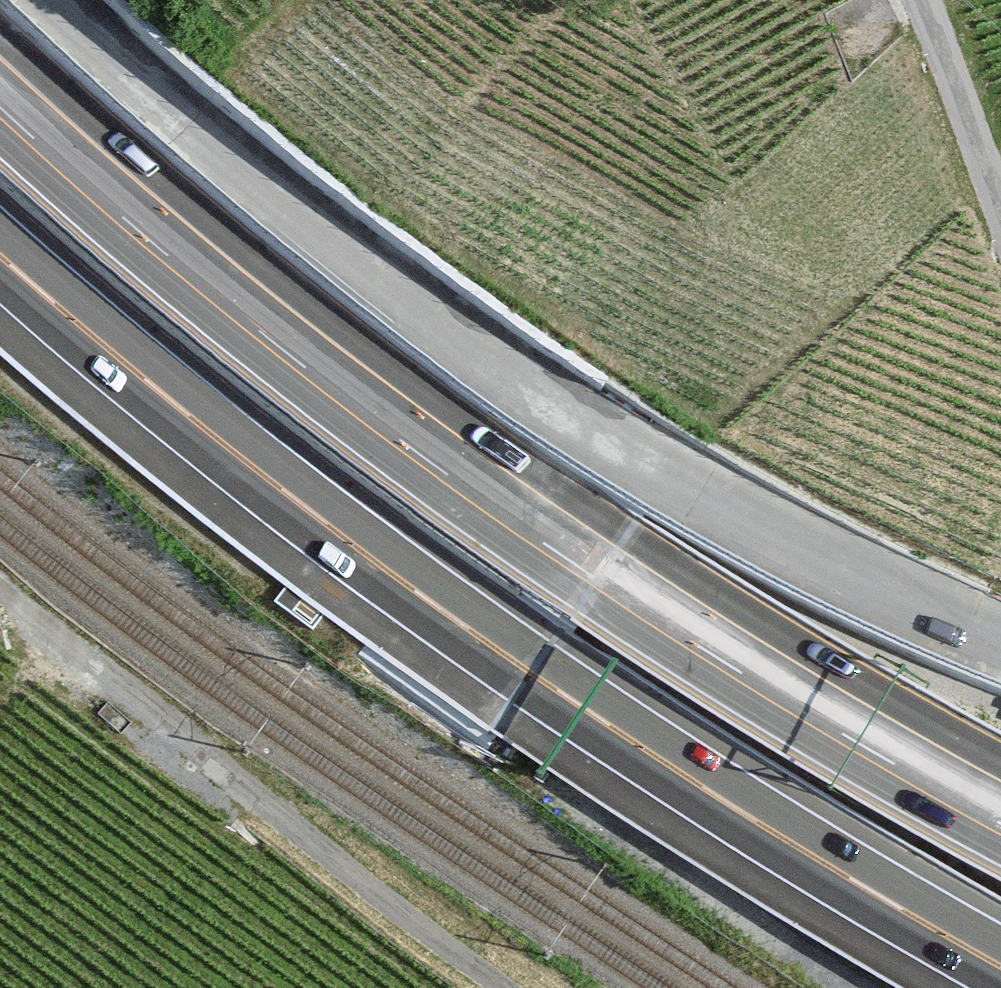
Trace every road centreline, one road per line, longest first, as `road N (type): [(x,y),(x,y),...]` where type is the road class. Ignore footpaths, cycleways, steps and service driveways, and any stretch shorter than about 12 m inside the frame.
road 1 (motorway): [(1000,814),(832,719),(466,474),(325,371),(0,90)]
road 2 (motorway): [(0,260),(154,392),(532,673),(796,847),(1000,969)]
road 3 (tertiary): [(63,0),(164,106),(653,471),(1000,632)]
road 4 (track): [(502,987),(108,683),(0,589)]
road 5 (unclassified): [(1000,206),(922,0)]

